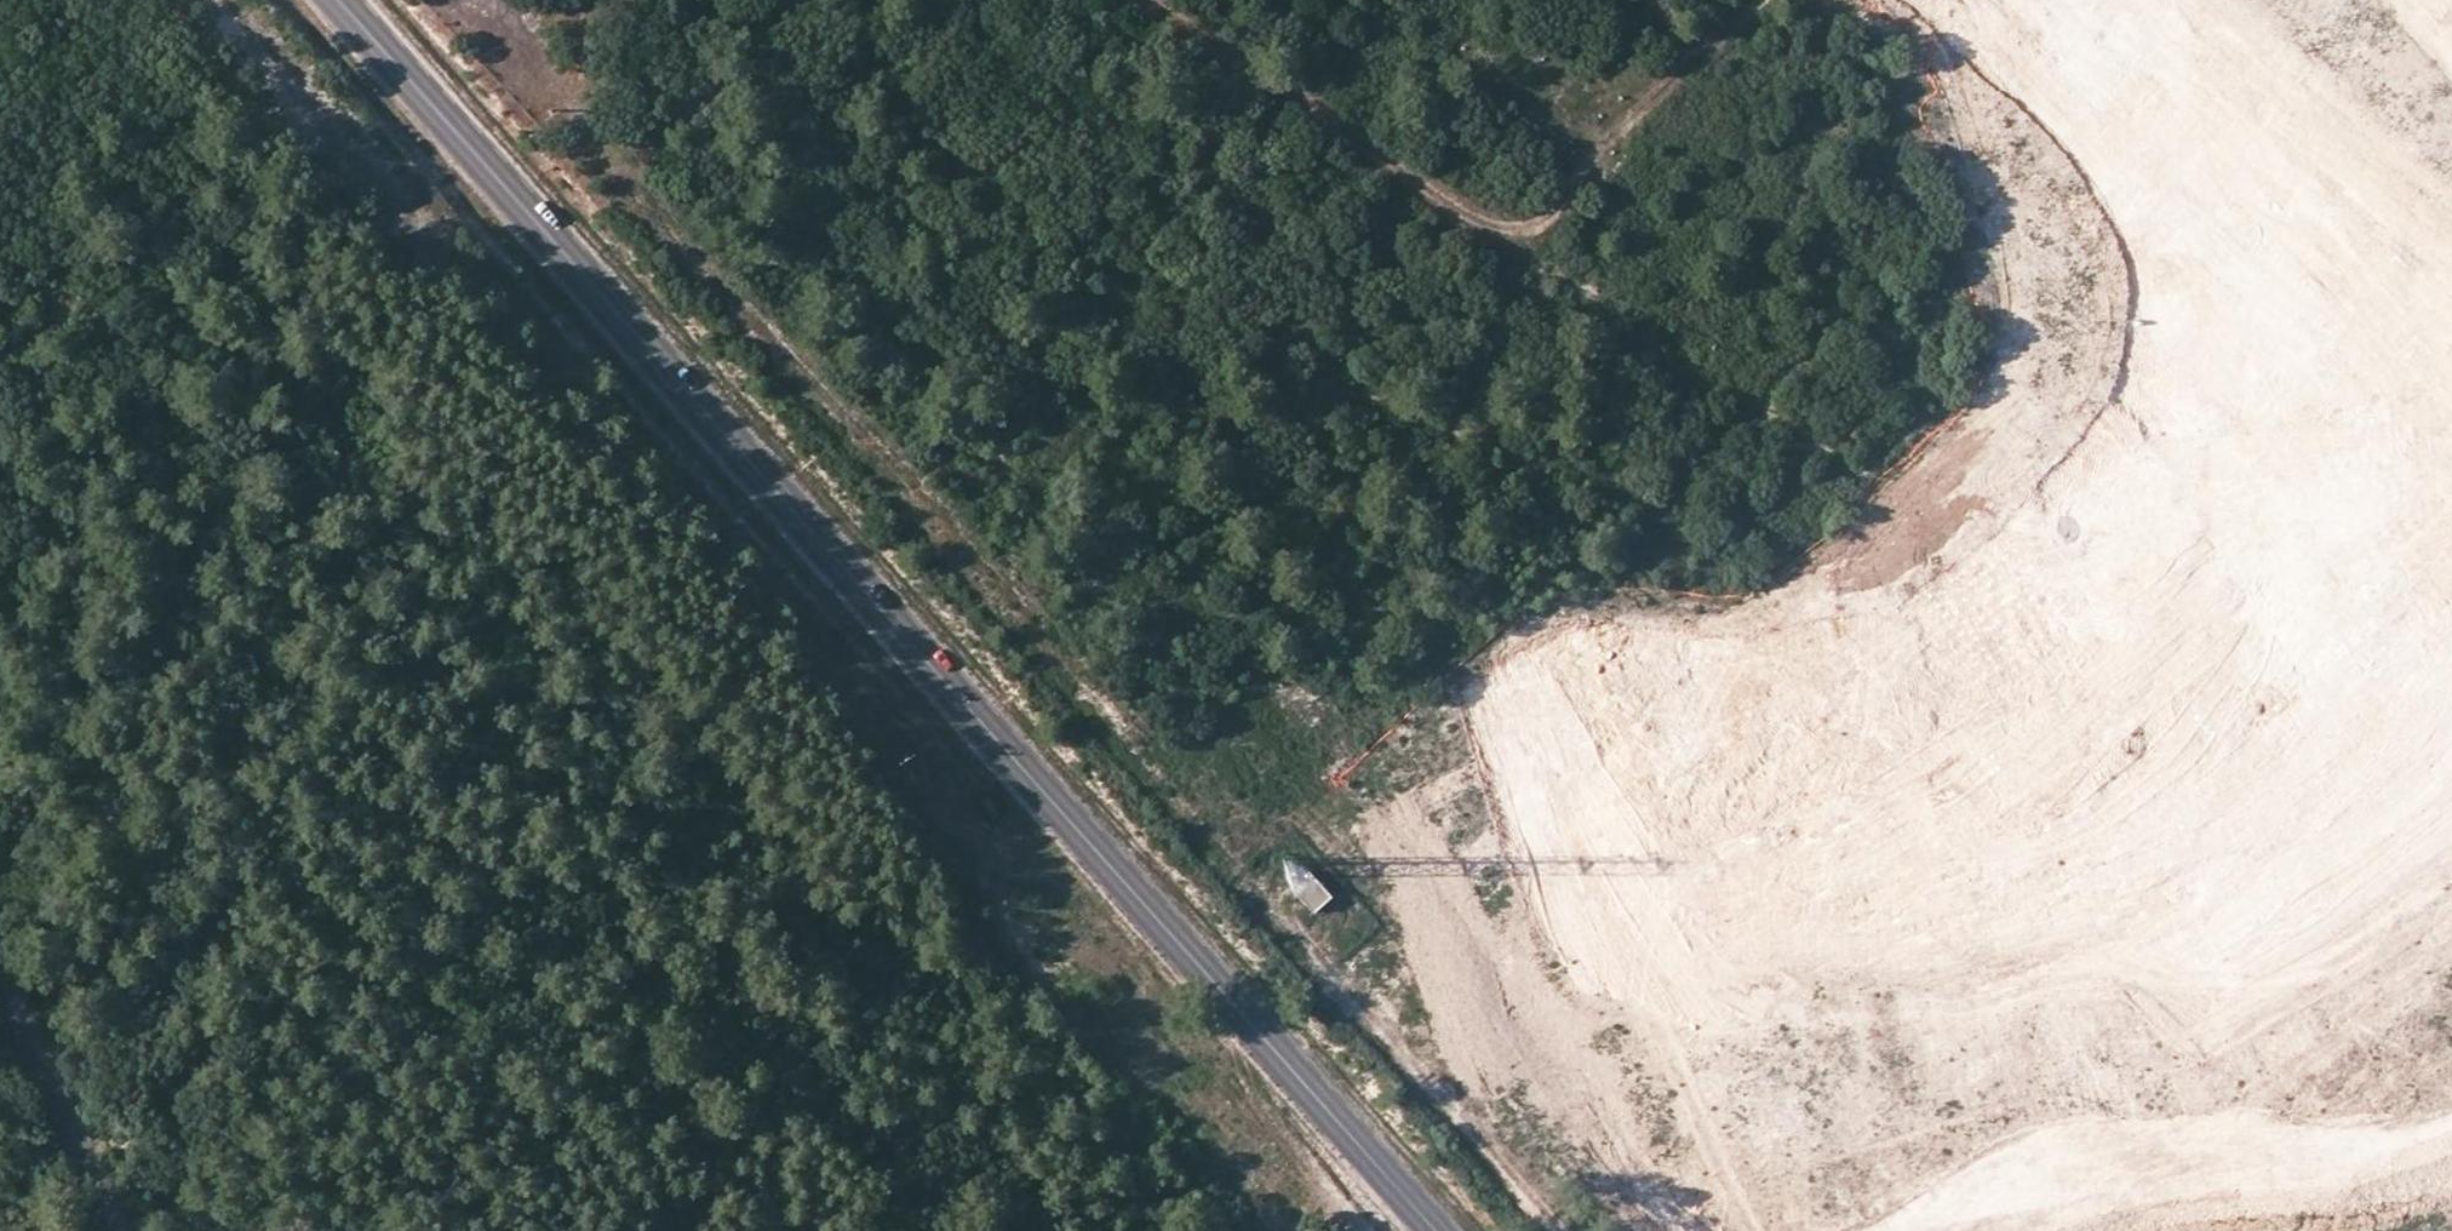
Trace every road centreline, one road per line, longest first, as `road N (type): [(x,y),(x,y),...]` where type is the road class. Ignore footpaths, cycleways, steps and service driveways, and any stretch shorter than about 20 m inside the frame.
road 1 (tertiary): [(1438,1230),(339,0)]
road 2 (track): [(1147,0),(1508,241),(1771,0)]

